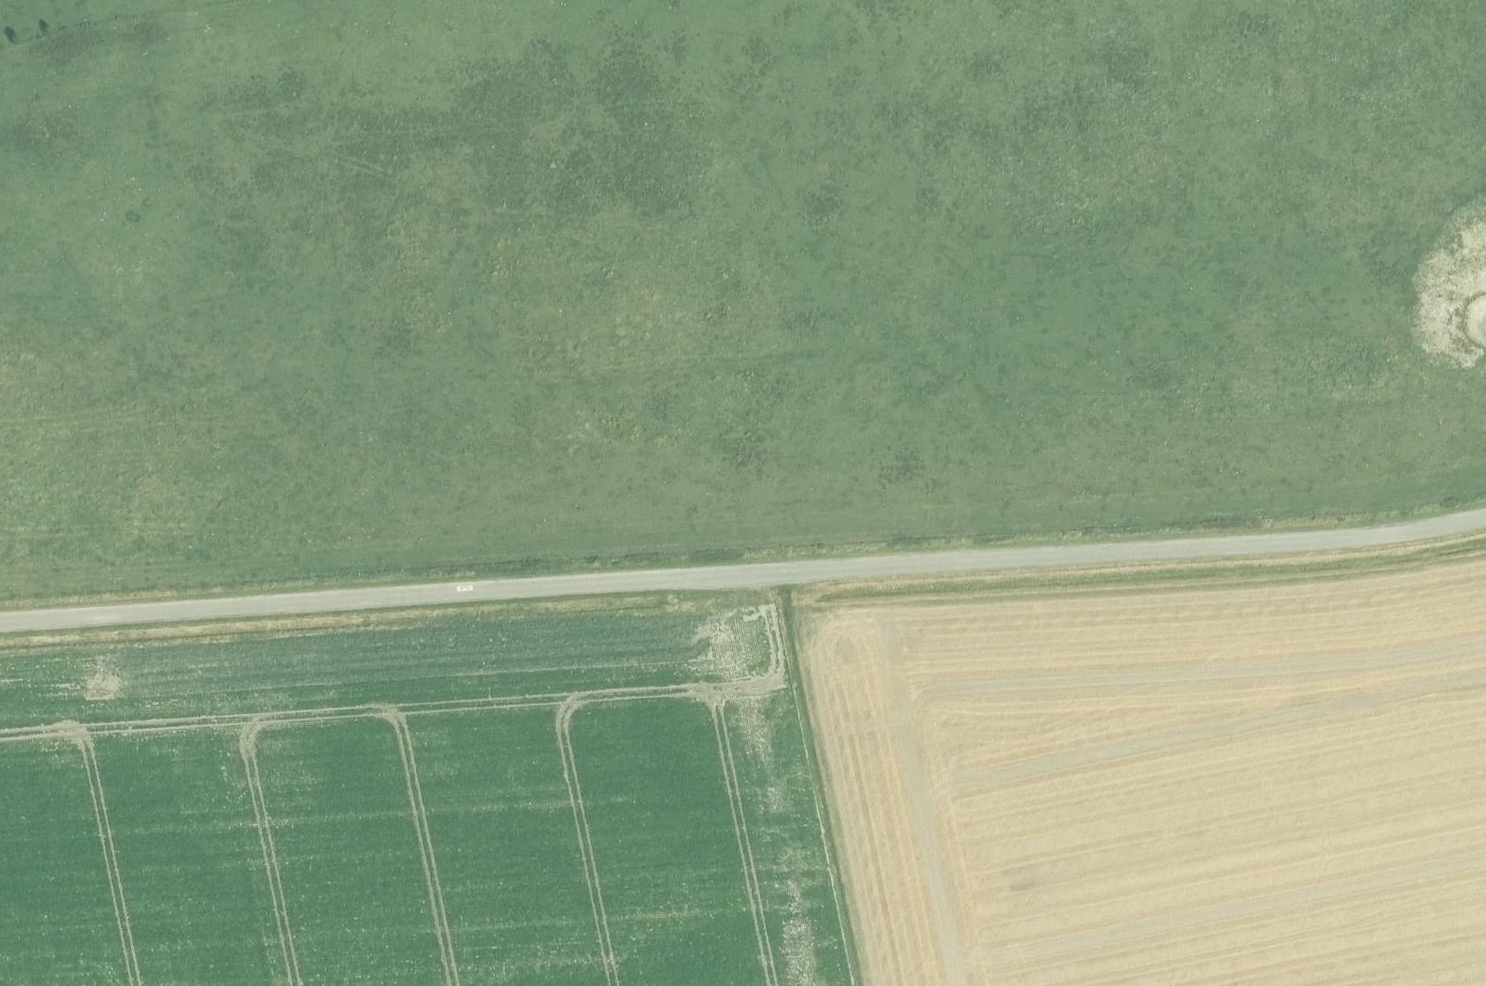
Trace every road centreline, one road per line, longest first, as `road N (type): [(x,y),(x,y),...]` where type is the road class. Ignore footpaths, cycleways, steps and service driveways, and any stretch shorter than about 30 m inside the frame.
road 1 (unclassified): [(1485,522),(1360,543),(0,625)]

